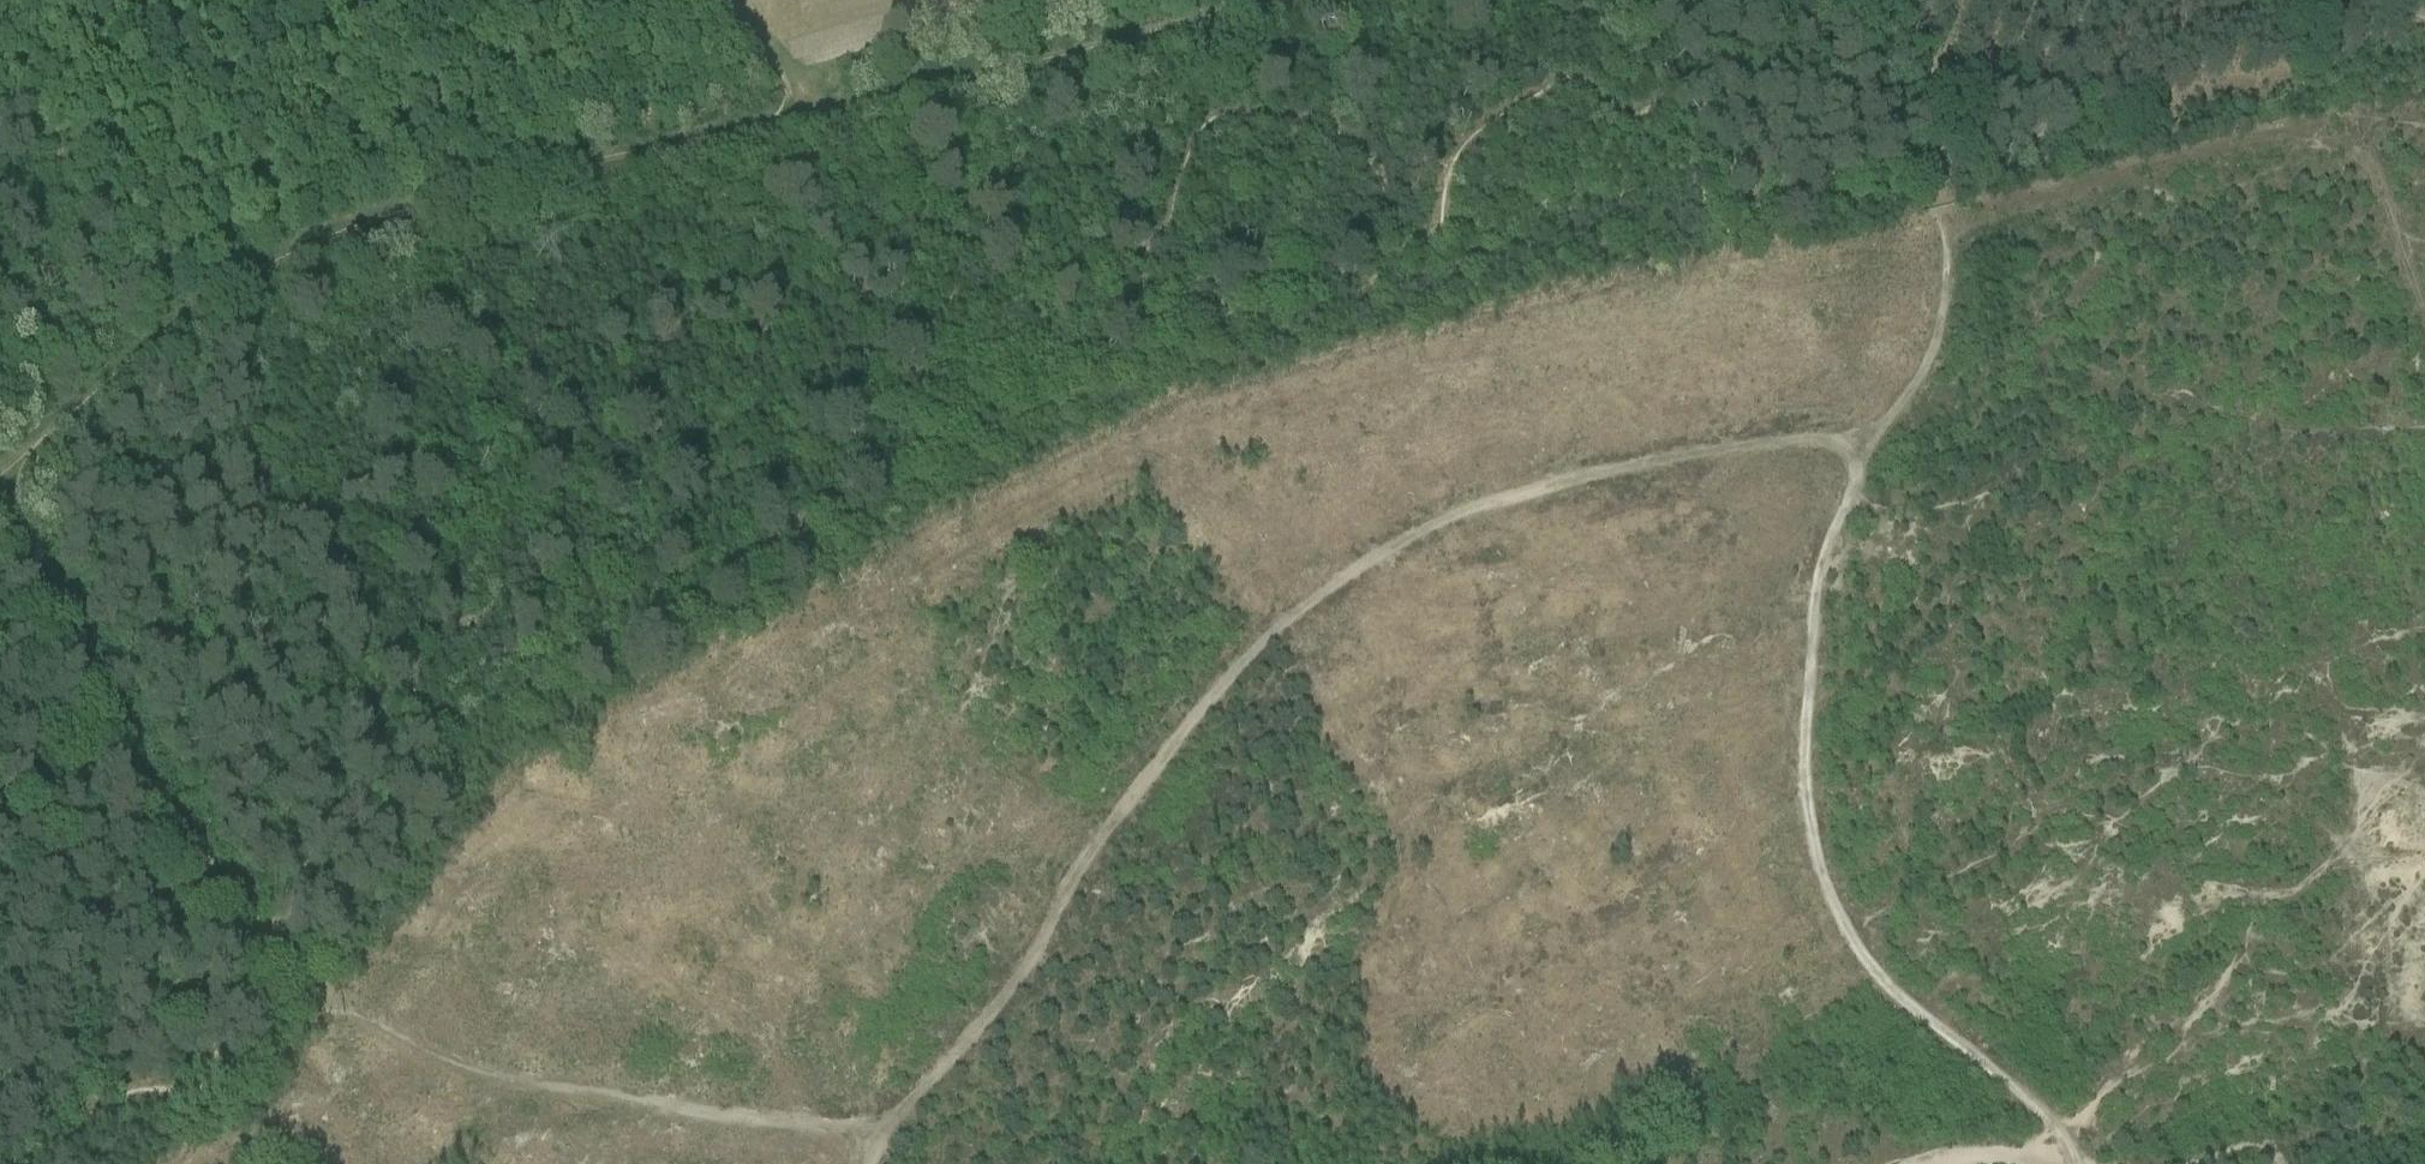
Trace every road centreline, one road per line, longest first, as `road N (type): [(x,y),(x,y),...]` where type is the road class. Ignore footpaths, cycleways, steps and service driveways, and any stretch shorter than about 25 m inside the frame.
road 1 (track): [(790,104),(357,225),(270,265),(0,470)]
road 2 (track): [(1164,0),(790,104)]
road 3 (track): [(790,104),(781,73),(717,0)]

